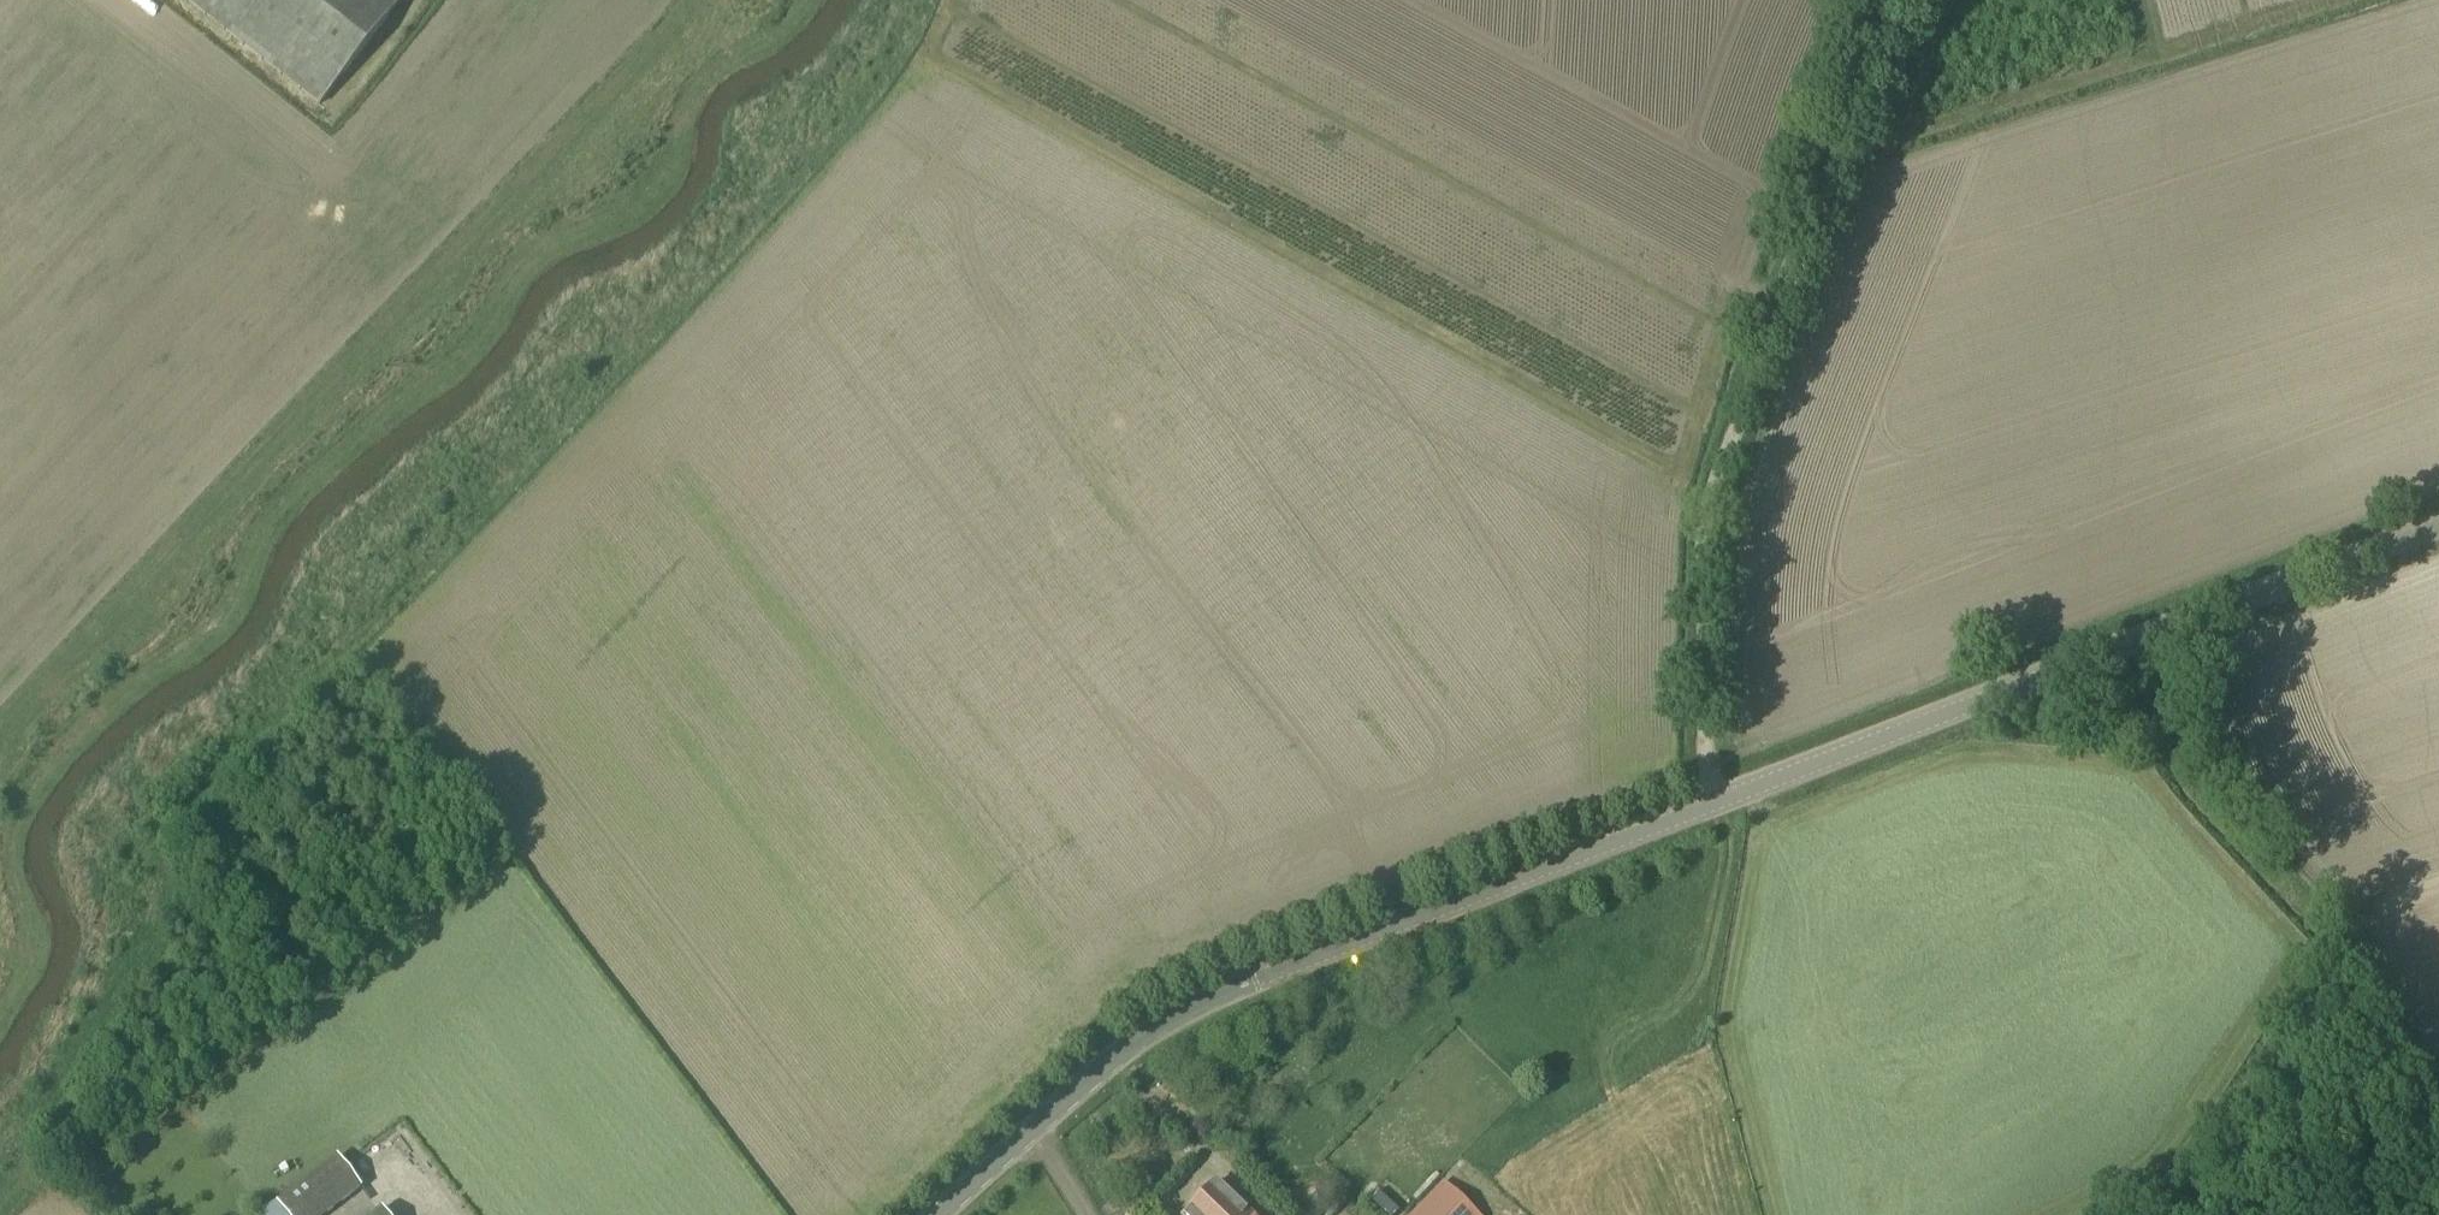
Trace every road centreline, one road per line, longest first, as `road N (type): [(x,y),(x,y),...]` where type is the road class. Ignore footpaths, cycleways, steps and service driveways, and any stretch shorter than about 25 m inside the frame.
road 1 (tertiary): [(933,1214),(1103,1061),(1184,1007),(2438,528)]
road 2 (track): [(1708,803),(1704,649),(1722,493),(1900,0)]

